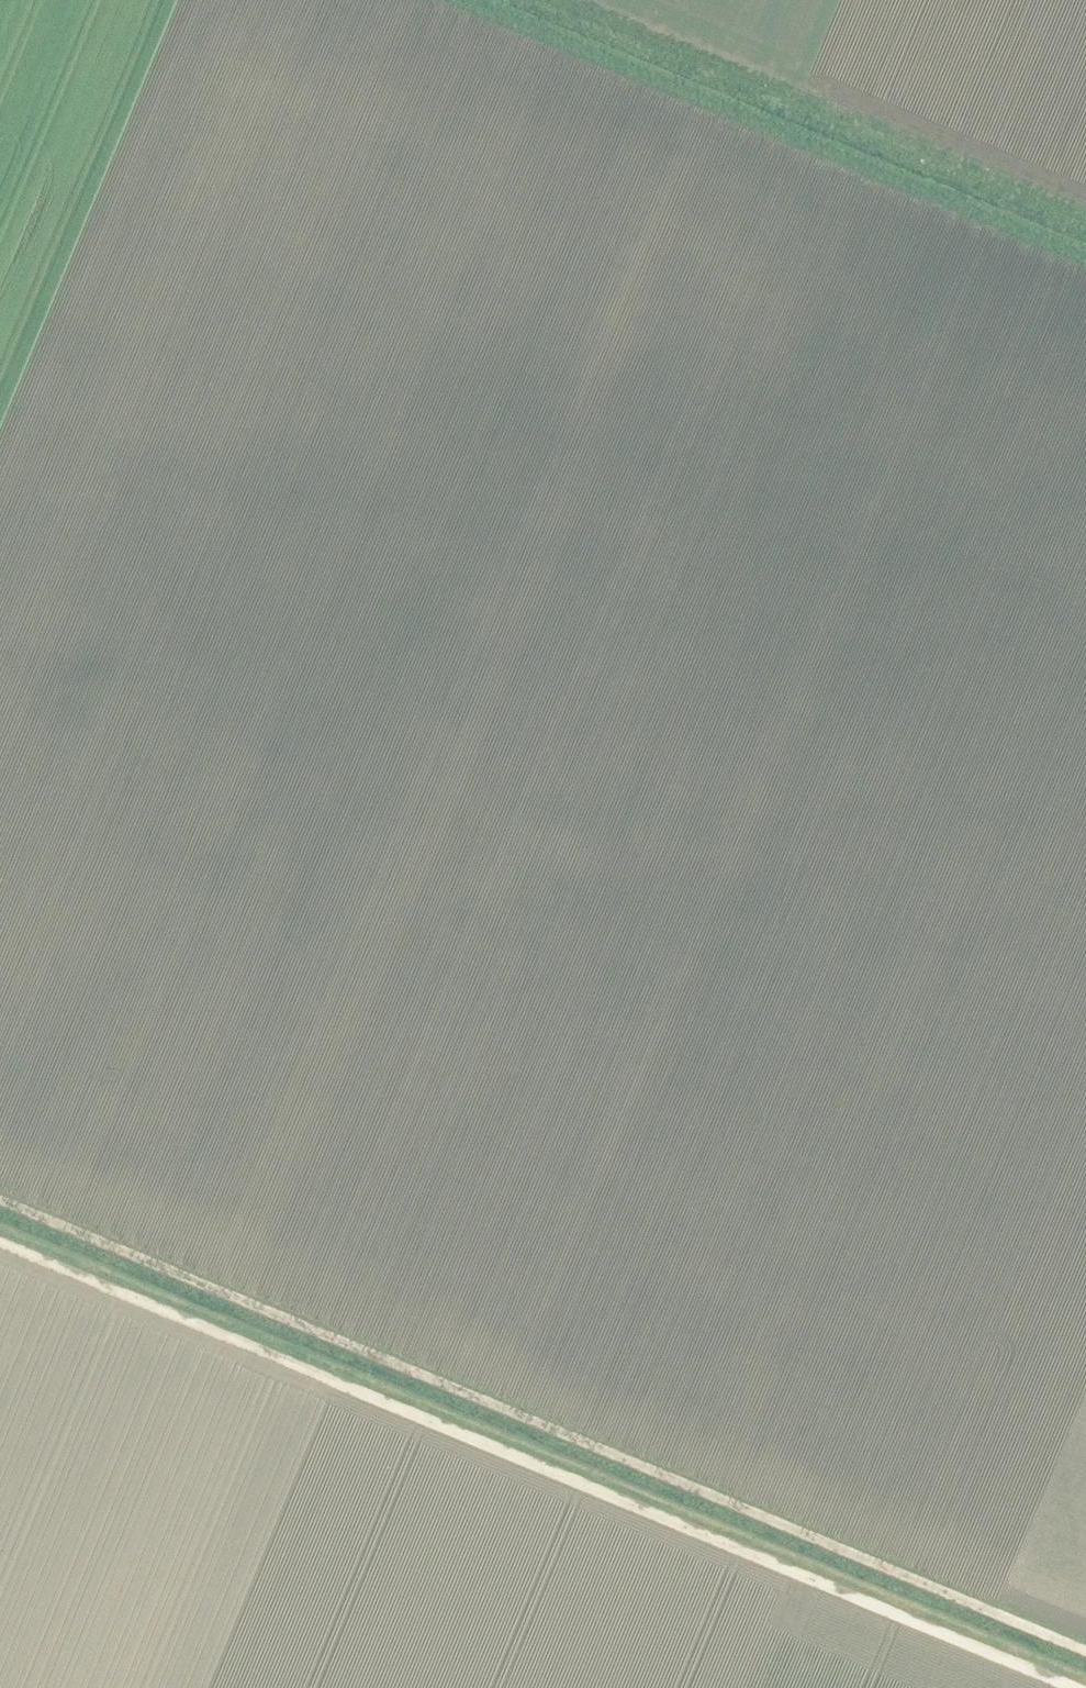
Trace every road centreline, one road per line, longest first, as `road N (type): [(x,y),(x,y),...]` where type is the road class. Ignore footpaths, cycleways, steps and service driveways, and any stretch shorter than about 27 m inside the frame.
road 1 (track): [(0,1243),(1072,1687)]

